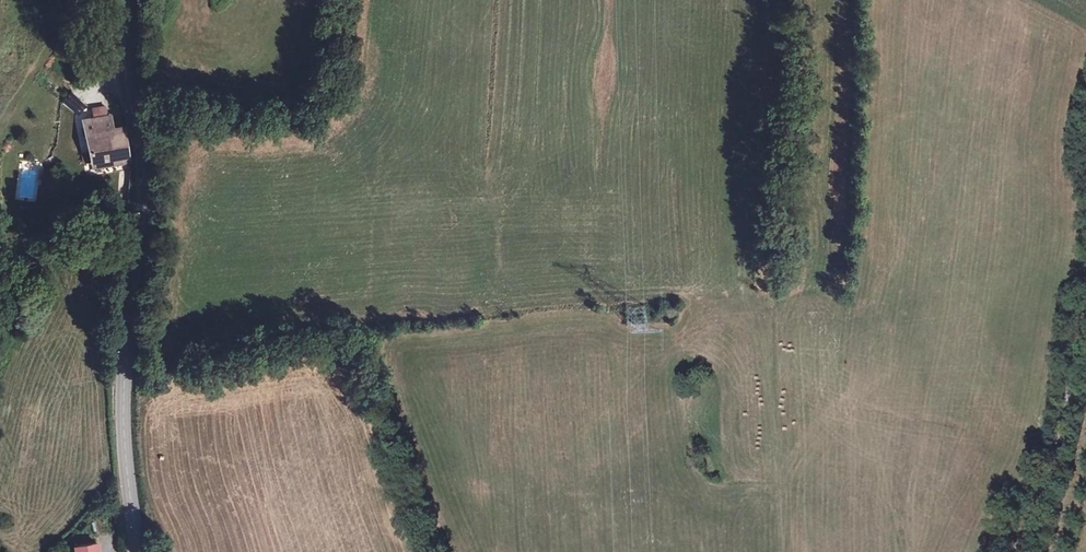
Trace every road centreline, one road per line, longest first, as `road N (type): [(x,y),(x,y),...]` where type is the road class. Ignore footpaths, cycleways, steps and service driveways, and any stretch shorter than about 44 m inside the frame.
road 1 (tertiary): [(128,0),(125,82),(145,223),(123,394),(138,551)]
road 2 (unclassified): [(1085,331),(1053,453),(1012,551)]

